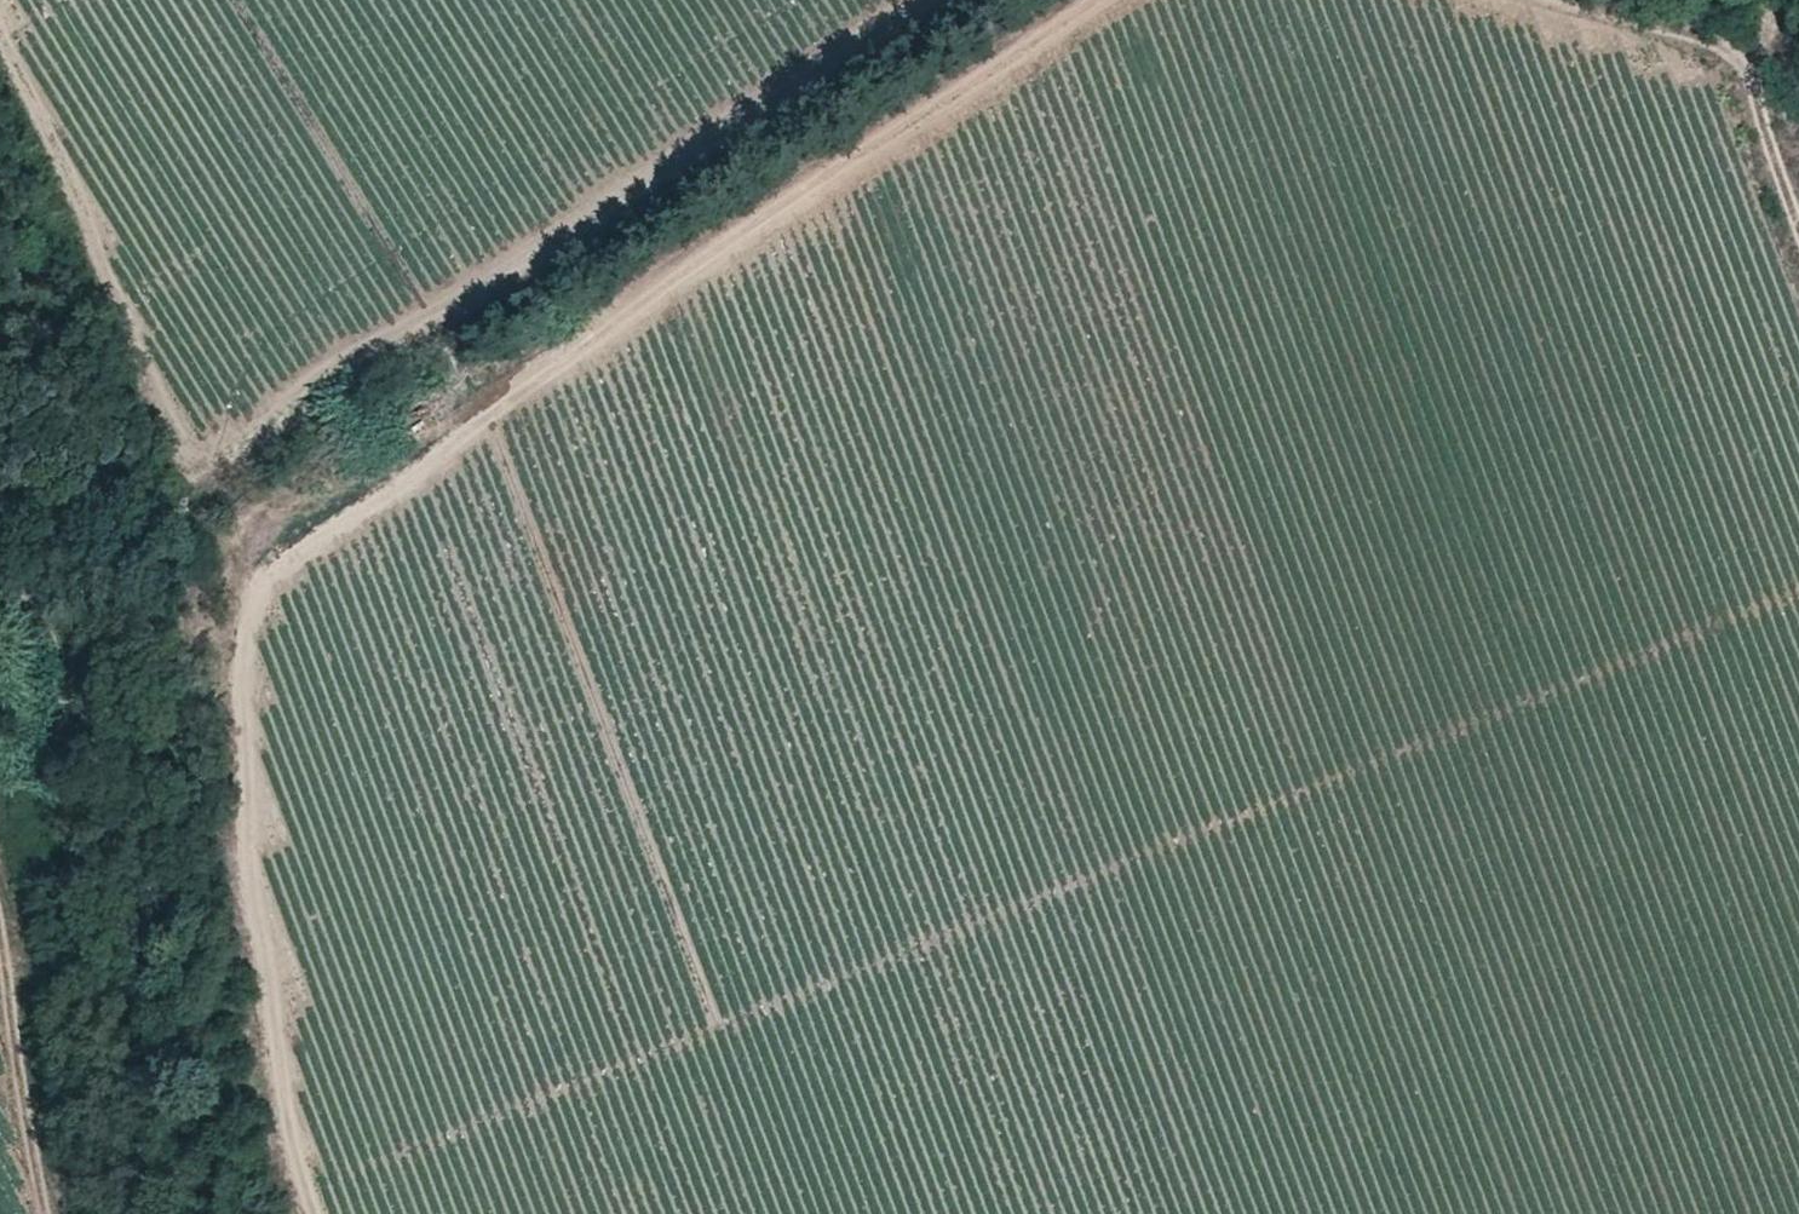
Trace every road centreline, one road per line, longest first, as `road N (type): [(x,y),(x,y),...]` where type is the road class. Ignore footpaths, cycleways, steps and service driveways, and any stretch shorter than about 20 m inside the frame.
road 1 (track): [(1798,221),(1716,0)]

